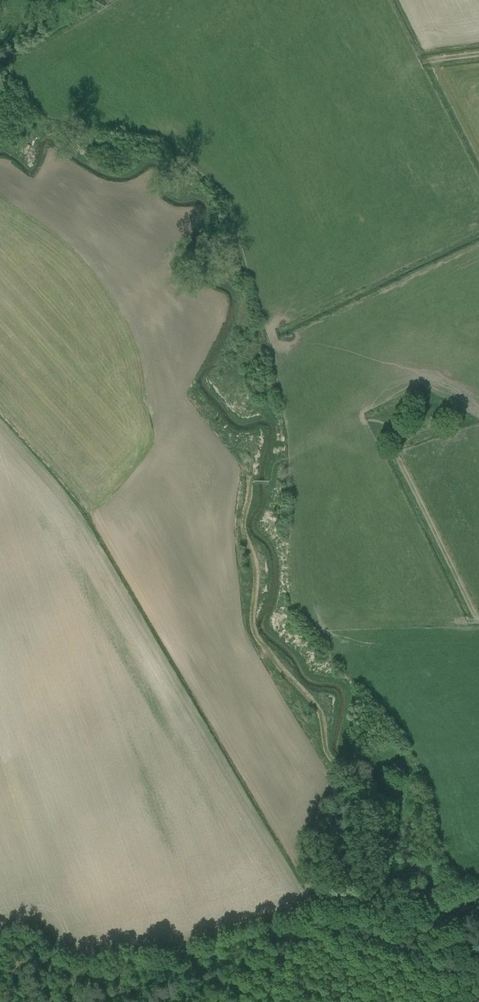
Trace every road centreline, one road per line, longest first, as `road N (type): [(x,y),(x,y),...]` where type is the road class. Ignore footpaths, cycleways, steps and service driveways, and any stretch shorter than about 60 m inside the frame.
road 1 (track): [(393,452),(478,617)]

